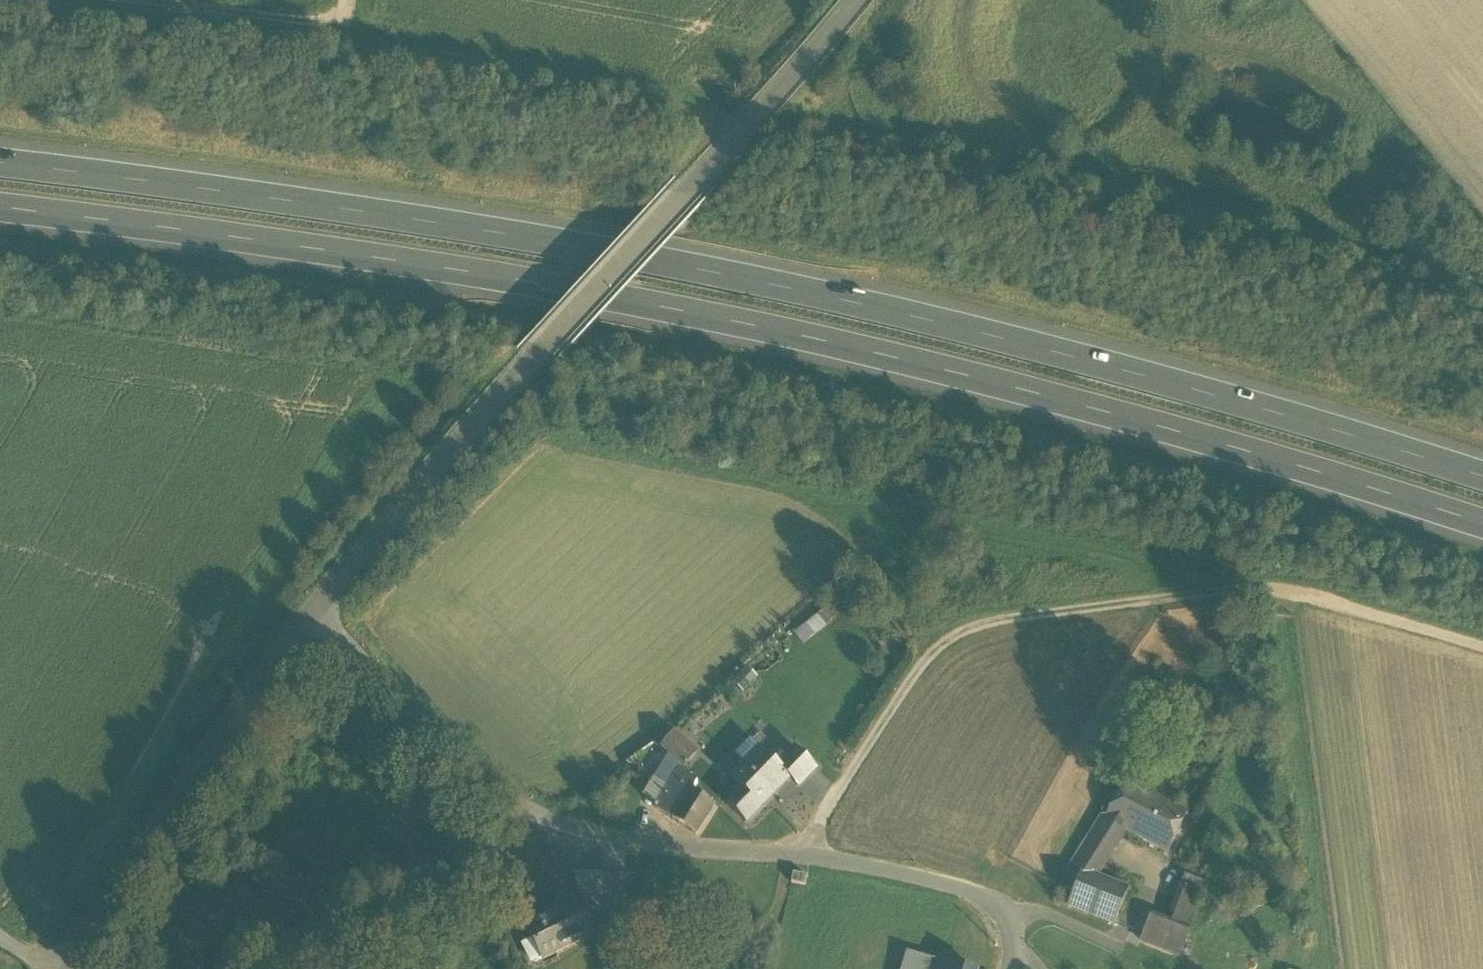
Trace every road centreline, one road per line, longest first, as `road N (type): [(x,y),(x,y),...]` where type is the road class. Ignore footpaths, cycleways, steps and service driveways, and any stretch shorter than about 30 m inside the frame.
road 1 (motorway): [(0,202),(221,228),(817,339),(1068,398),(1482,518)]
road 2 (motorway): [(1482,470),(1065,352),(729,277),(201,181),(0,157)]
road 3 (unclassified): [(1005,968),(1010,923),(977,894),(883,867),(563,825),(511,801),(313,622)]
road 4 (unclassified): [(313,622),(370,545),(856,0)]
road 5 (track): [(1482,649),(1261,589),(963,630),(931,649),(801,856)]
road 6 (residential): [(69,968),(313,622)]
road 7 (track): [(354,24),(123,0)]

